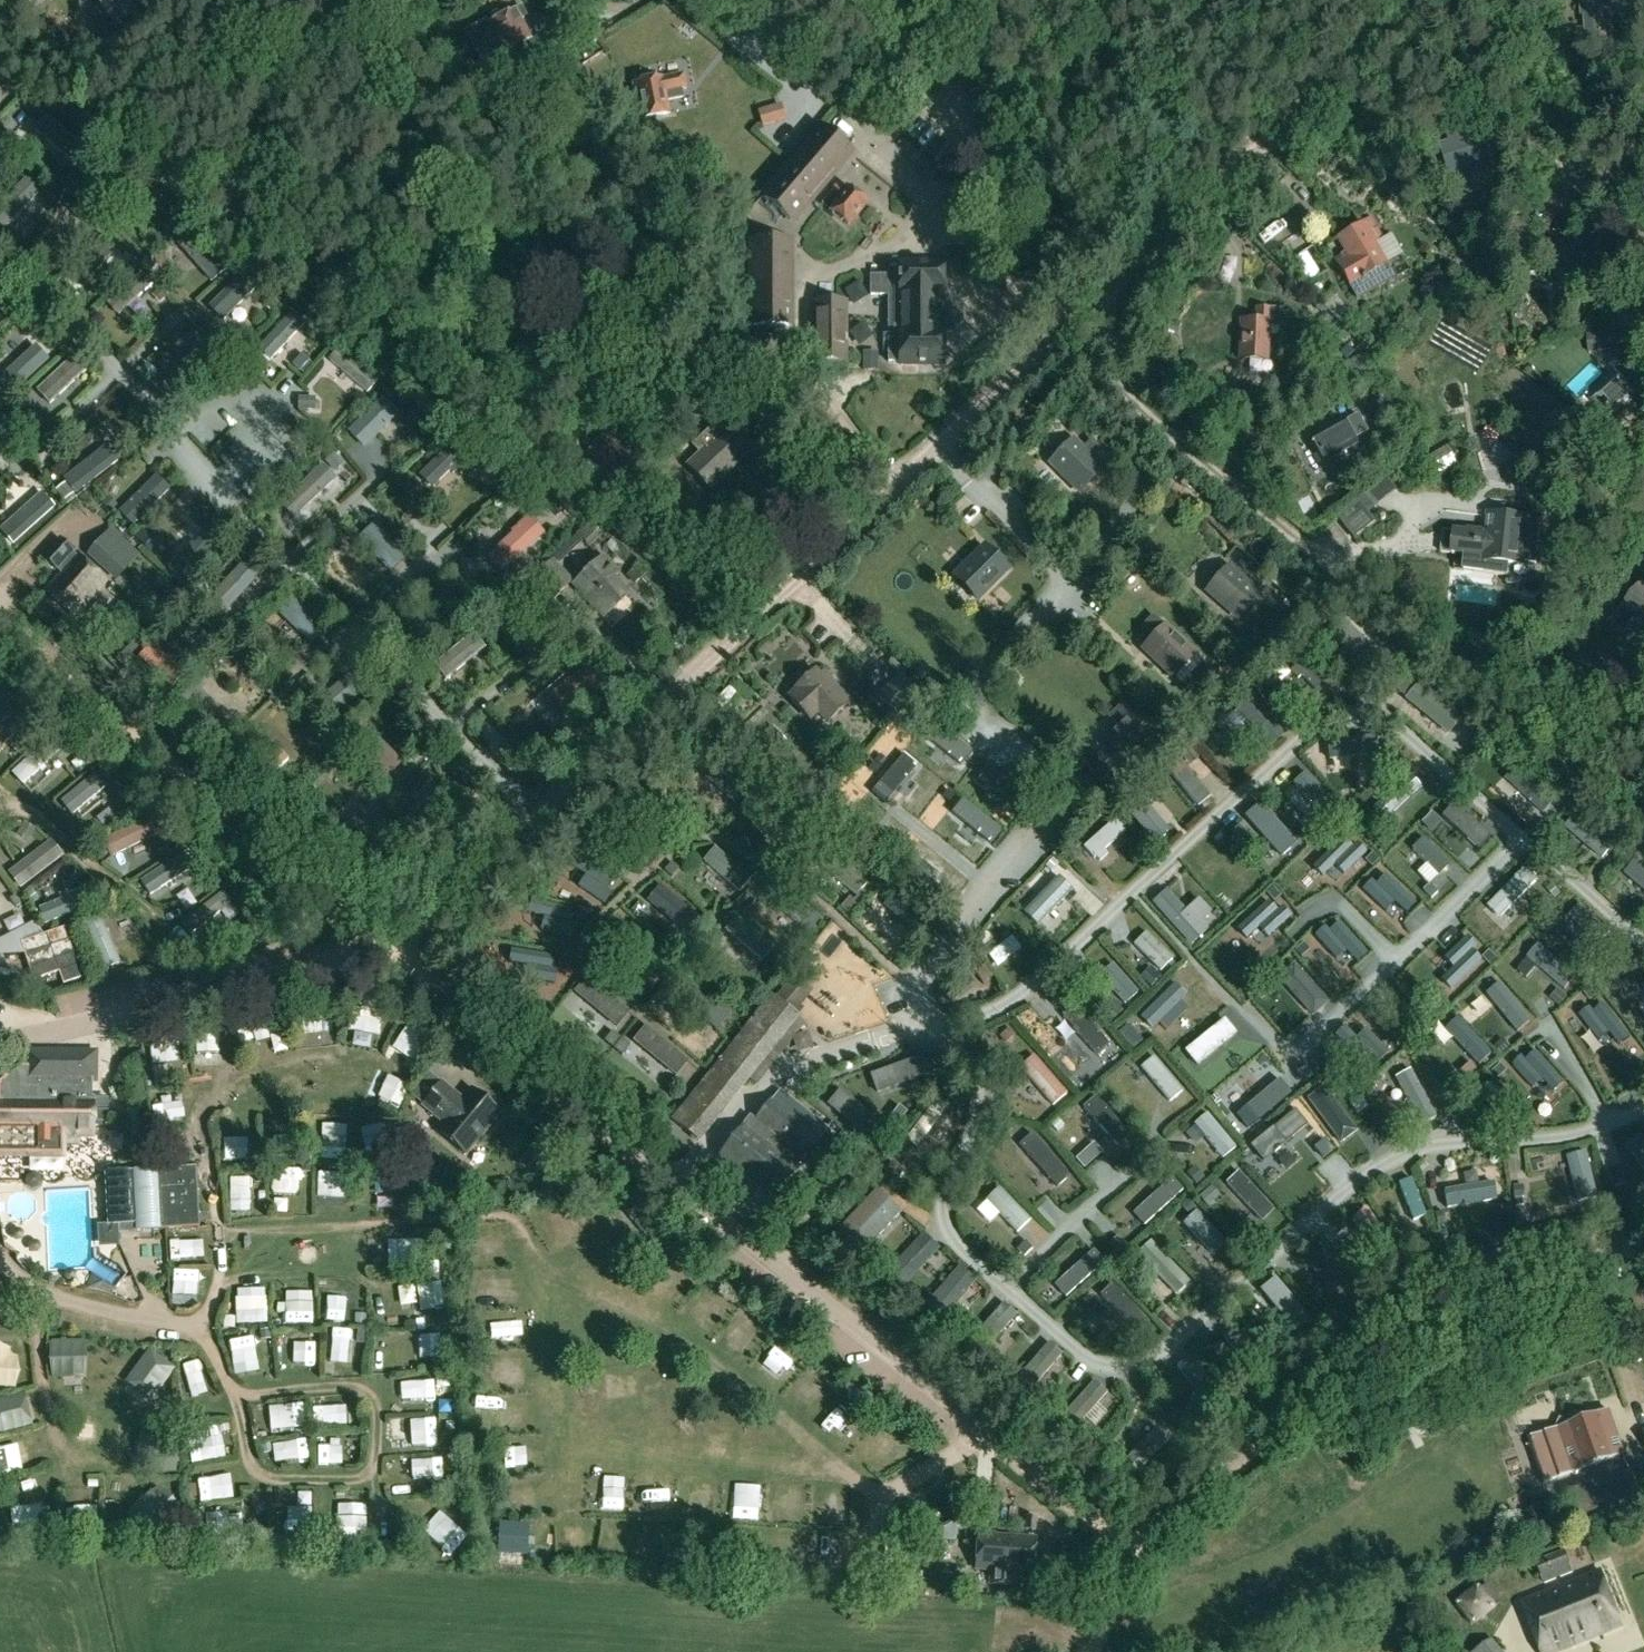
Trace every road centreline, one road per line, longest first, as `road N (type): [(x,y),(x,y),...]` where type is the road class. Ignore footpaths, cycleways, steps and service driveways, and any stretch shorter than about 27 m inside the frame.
road 1 (track): [(395,952),(1103,292)]
road 2 (unclassified): [(1133,1552),(395,952)]
road 3 (unclassified): [(1133,1552),(1422,1301),(1465,1274),(1643,1240)]
road 4 (track): [(395,952),(0,616)]
road 5 (track): [(395,952),(0,1035)]
road 6 (track): [(1103,292),(1394,27)]

